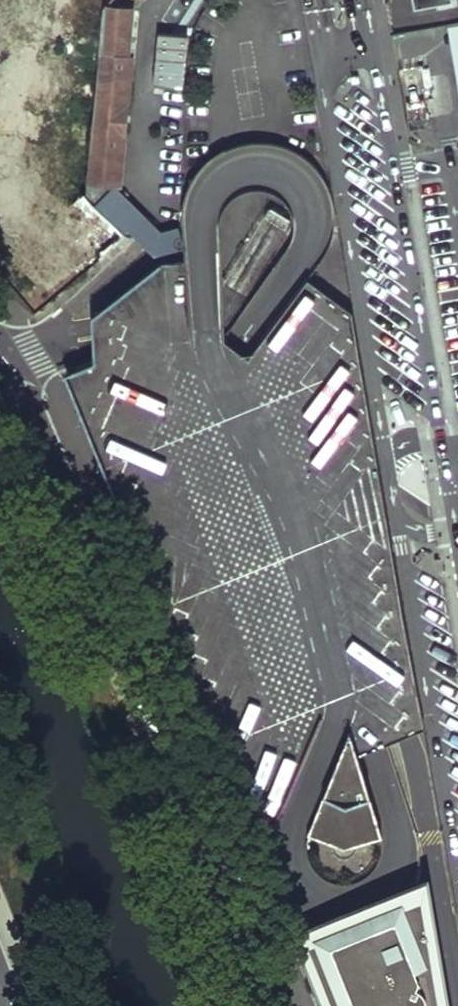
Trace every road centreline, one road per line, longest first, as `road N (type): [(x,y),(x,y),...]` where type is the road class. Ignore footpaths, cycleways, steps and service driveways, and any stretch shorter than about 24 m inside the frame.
road 1 (primary): [(0,366),(262,1005)]

